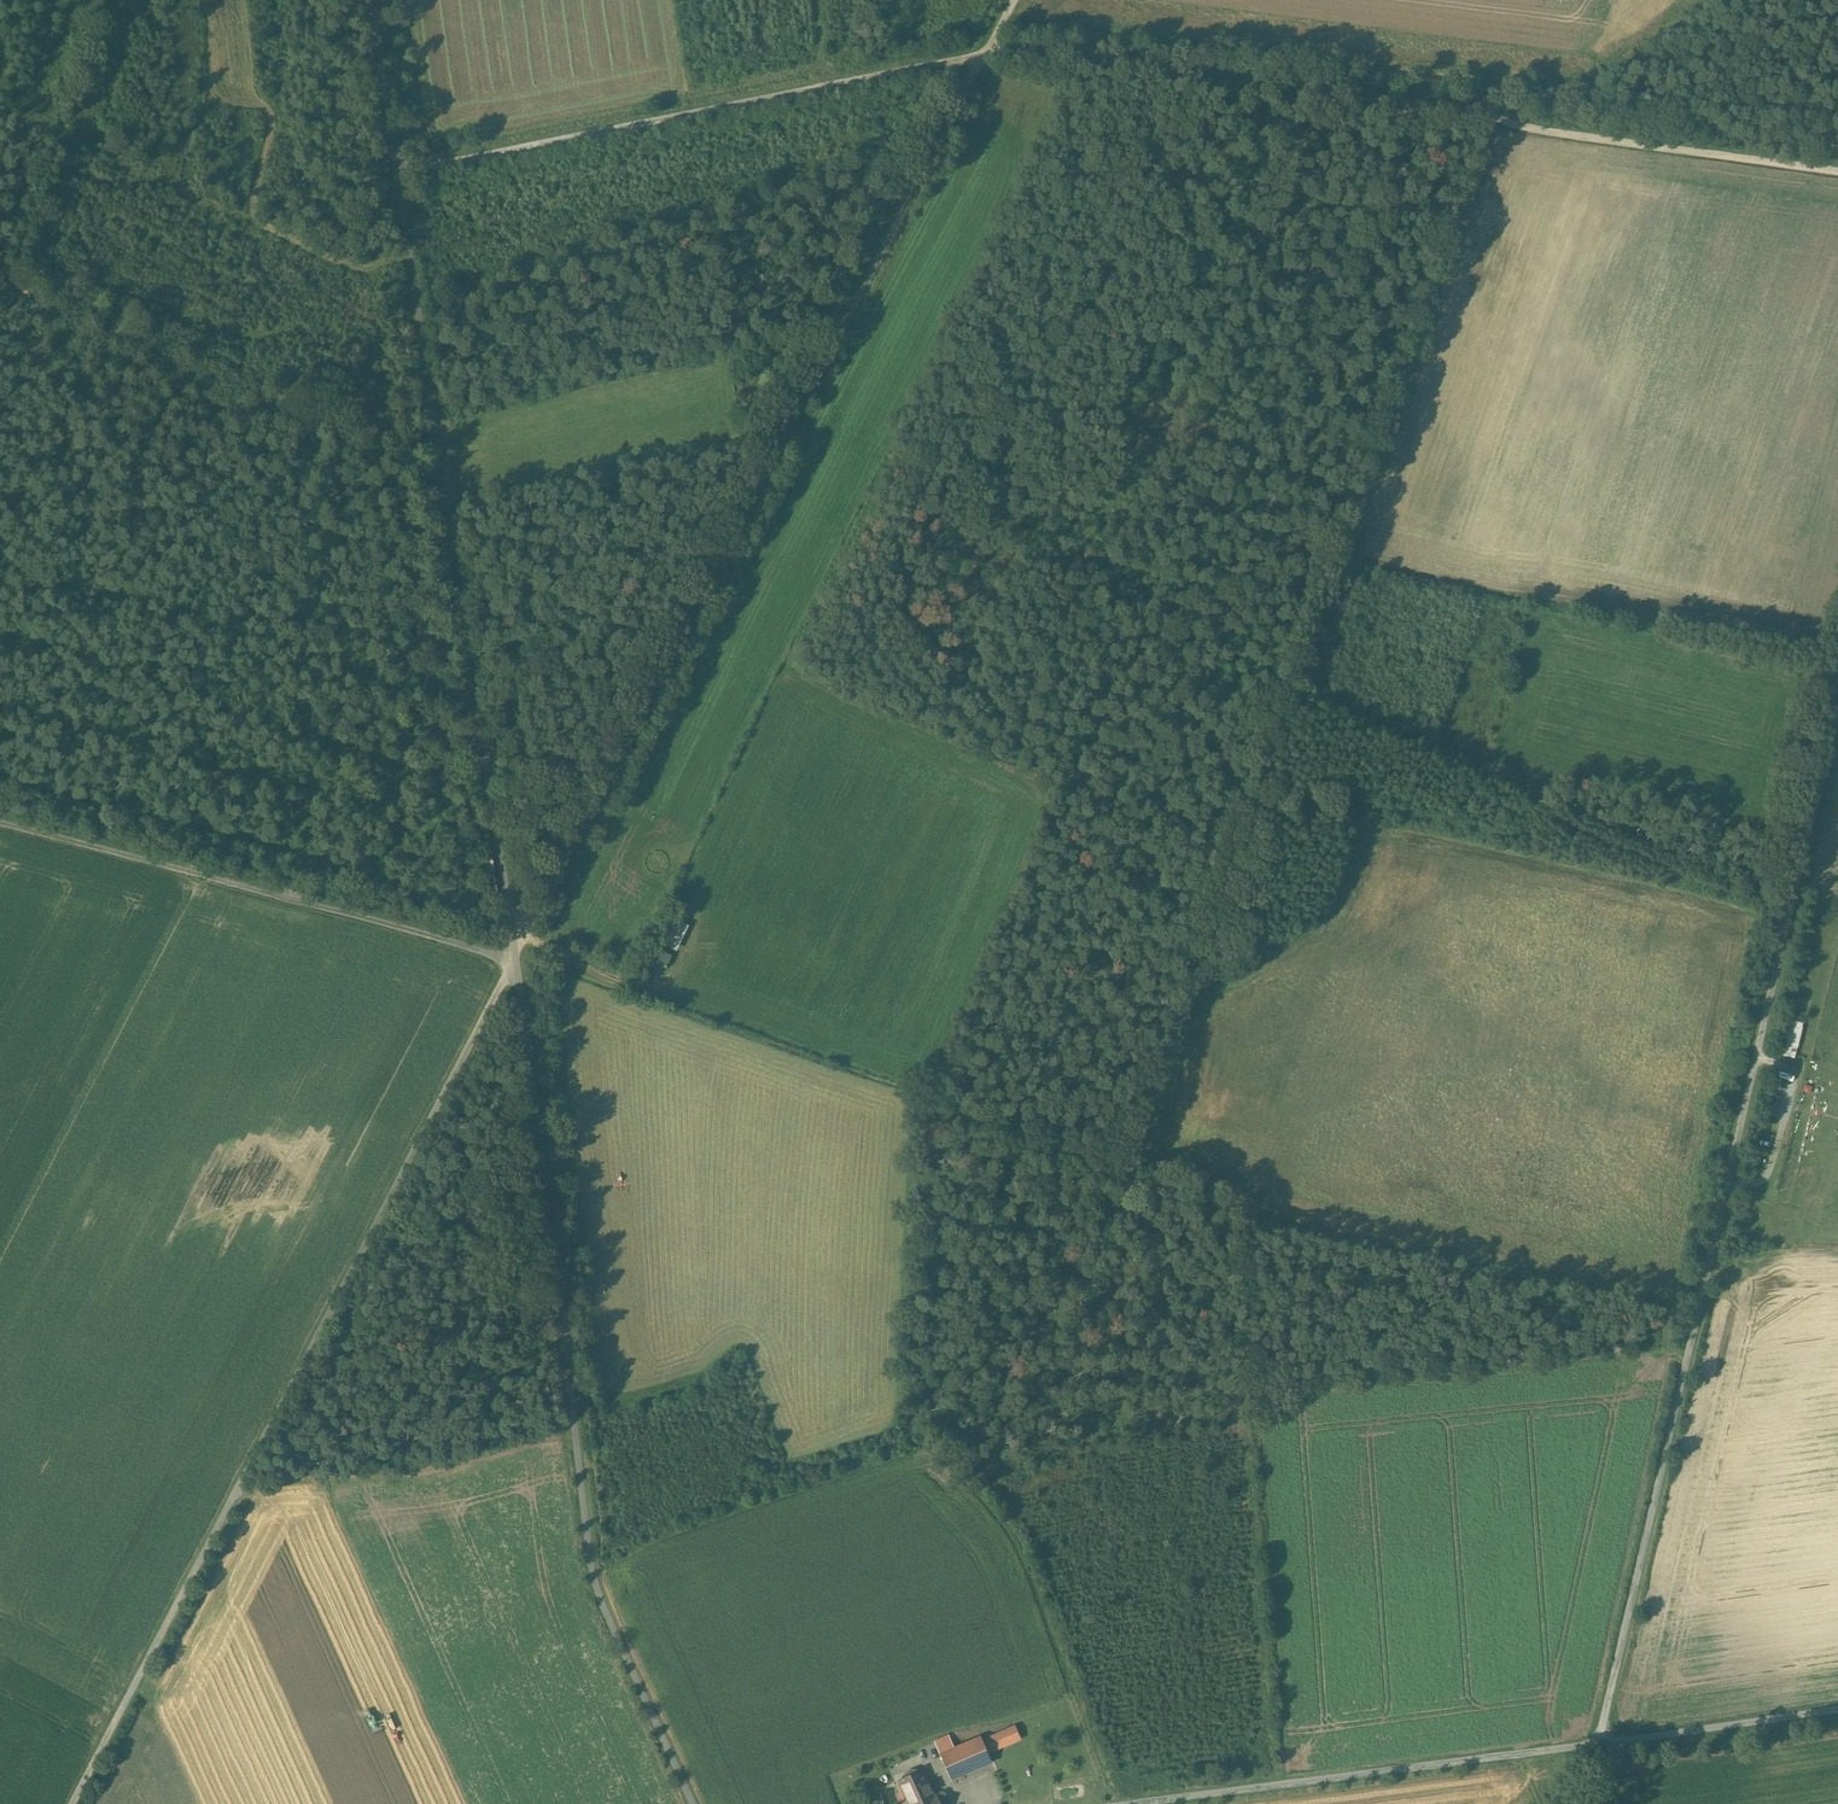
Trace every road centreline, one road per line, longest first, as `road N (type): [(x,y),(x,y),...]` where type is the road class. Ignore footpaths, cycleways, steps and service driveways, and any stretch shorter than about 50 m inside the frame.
road 1 (track): [(1837,172),(1044,46),(938,60),(397,173)]
road 2 (track): [(1016,0),(515,964)]
road 3 (unclassified): [(1598,1743),(1837,701)]
road 4 (unclassified): [(372,0),(515,964)]
road 5 (unclassified): [(515,964),(72,1803)]
road 6 (unclassified): [(515,964),(592,1569),(693,1803)]
road 7 (track): [(0,819),(515,964)]
road 8 (unclassified): [(1119,1803),(1598,1743)]
road 9 (track): [(506,897),(248,830)]
road 10 (unclassified): [(1598,1743),(1837,1708)]
road 11 (track): [(513,936),(643,980)]

